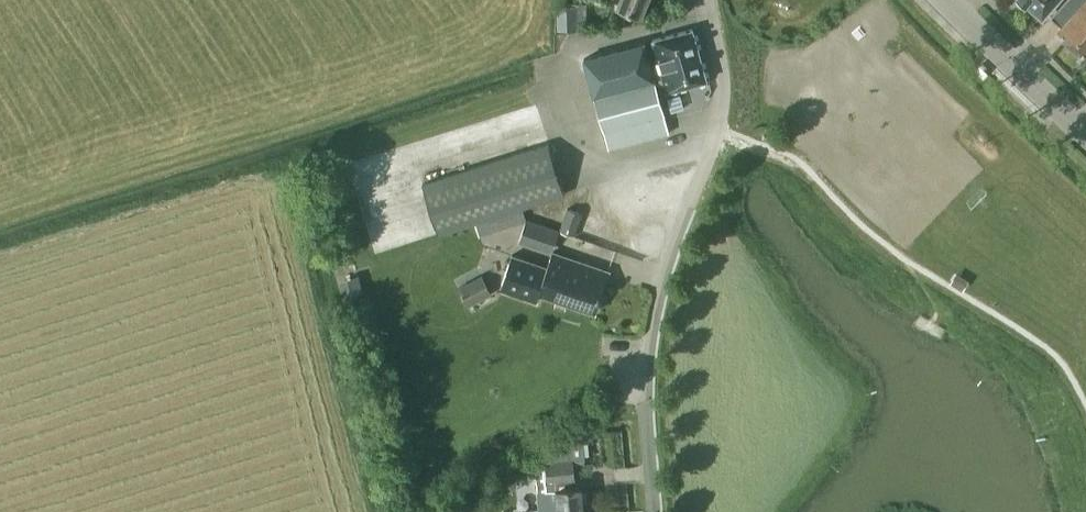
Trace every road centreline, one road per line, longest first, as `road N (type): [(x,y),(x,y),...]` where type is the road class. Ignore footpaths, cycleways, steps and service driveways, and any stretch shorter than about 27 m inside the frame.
road 1 (residential): [(655,511),(647,416),(651,338),(664,276),(721,113),(705,0)]
road 2 (secondary): [(1085,131),(948,0)]

